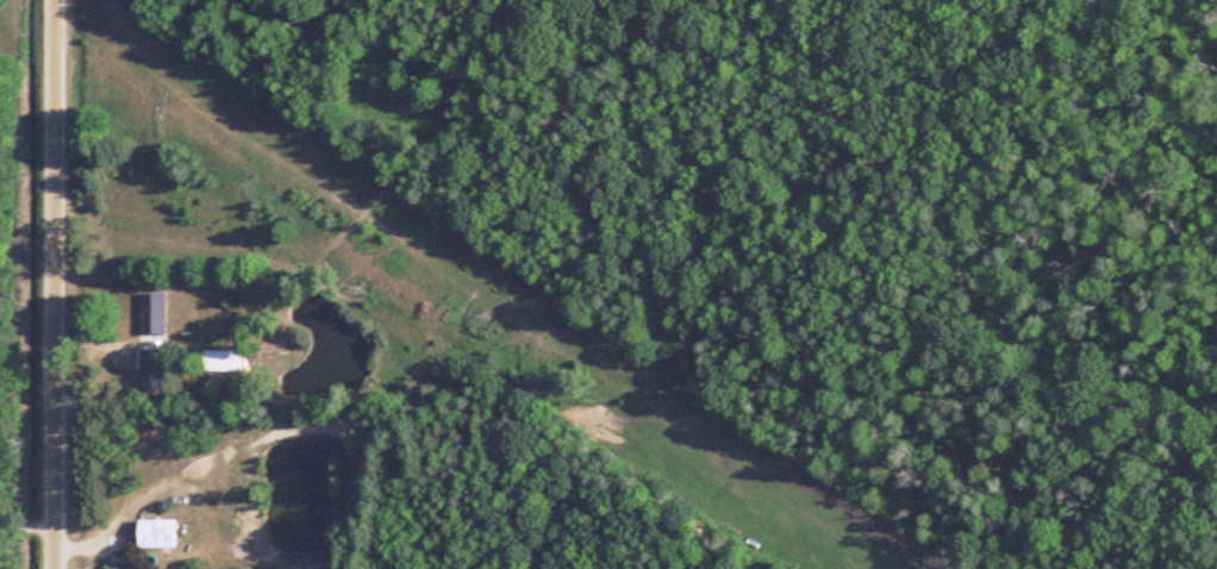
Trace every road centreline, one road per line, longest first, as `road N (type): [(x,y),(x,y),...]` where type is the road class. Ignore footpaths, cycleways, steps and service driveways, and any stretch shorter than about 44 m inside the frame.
road 1 (residential): [(57,568),(59,0)]

